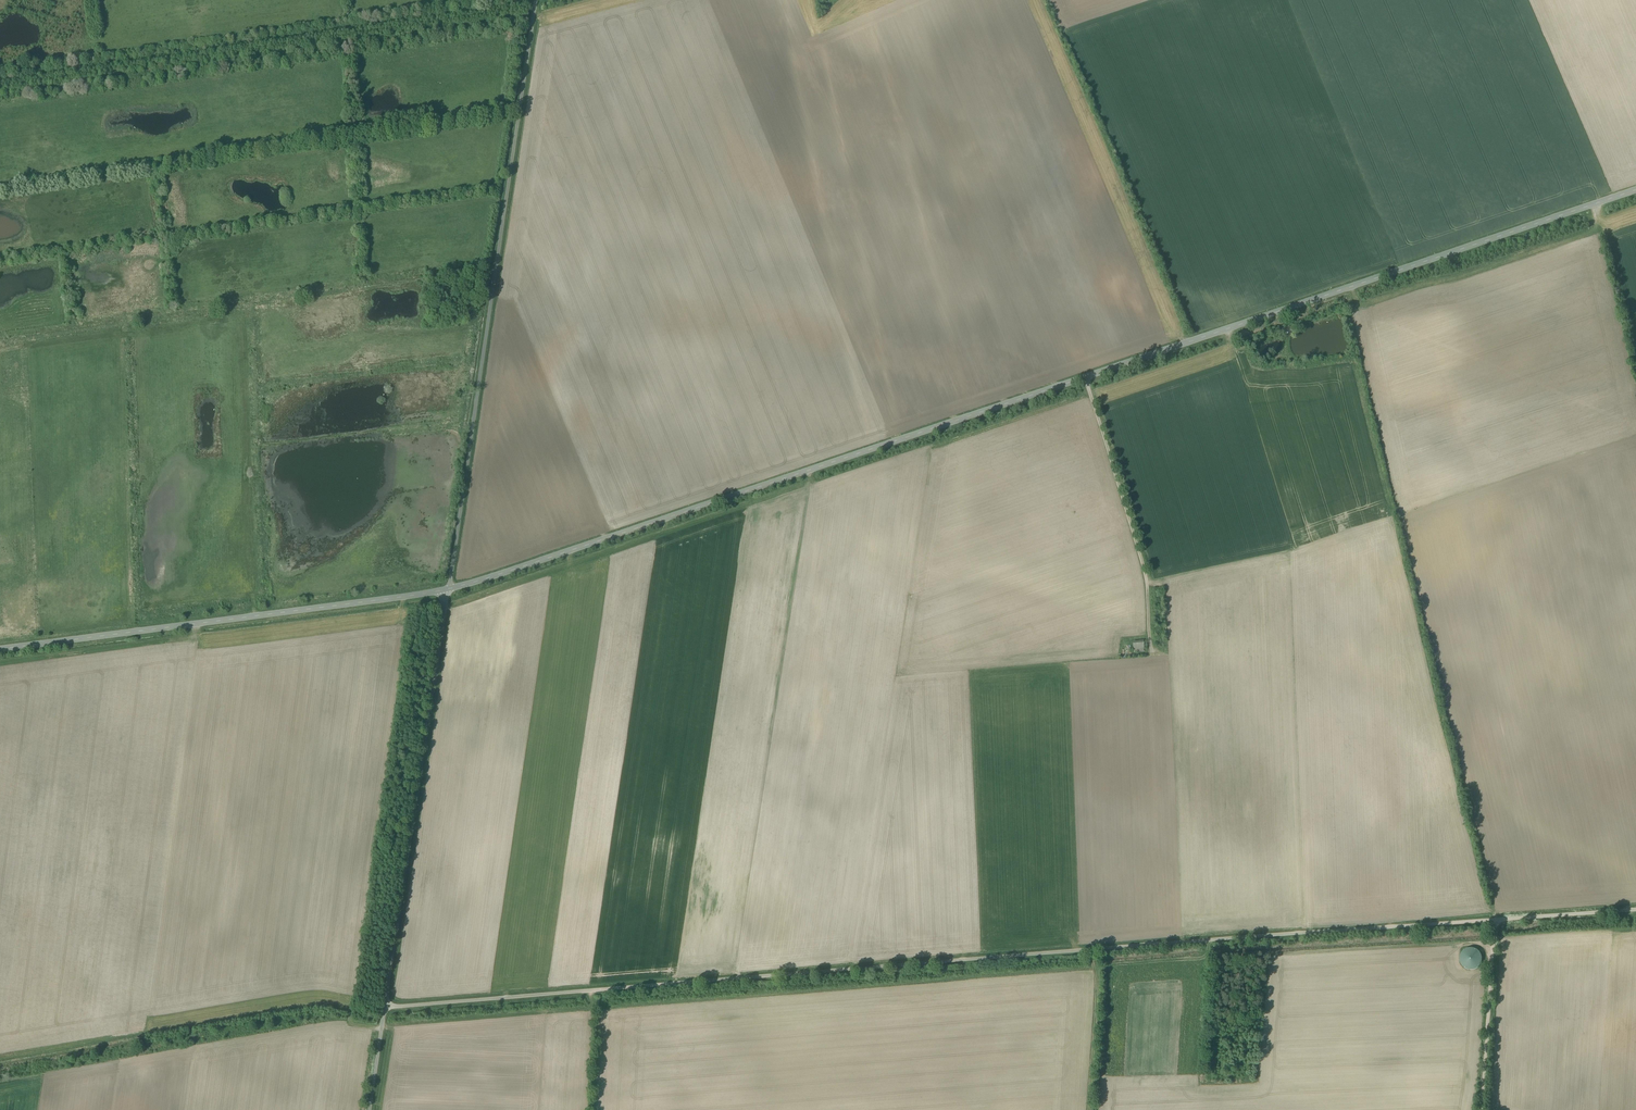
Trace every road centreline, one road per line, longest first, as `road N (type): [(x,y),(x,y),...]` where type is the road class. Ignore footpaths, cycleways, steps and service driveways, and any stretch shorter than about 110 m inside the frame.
road 1 (tertiary): [(447,589),(1635,190)]
road 2 (unclassified): [(1495,921),(385,1007)]
road 3 (unclassified): [(536,0),(447,589)]
road 4 (tertiary): [(0,649),(447,589)]
road 5 (unclassified): [(447,589),(385,1007)]
road 6 (unclassified): [(1495,921),(1482,1109)]
road 7 (unclassified): [(1635,908),(1495,921)]

